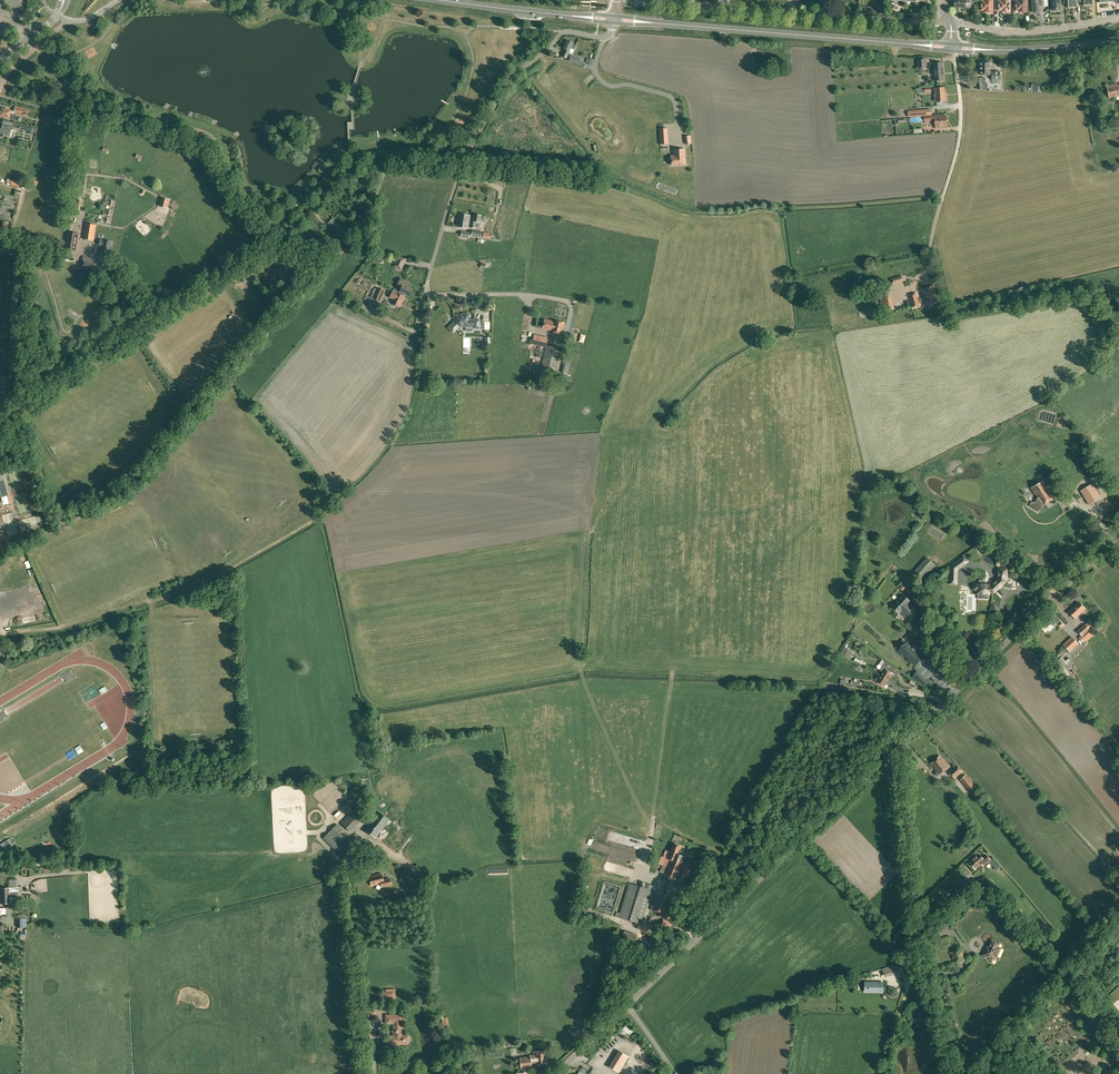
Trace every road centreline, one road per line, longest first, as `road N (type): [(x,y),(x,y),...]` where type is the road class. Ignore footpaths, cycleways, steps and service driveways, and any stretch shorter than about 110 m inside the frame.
road 1 (unclassified): [(628,1006),(1118,534)]
road 2 (unclassified): [(526,295),(426,293),(457,178),(520,71),(563,33),(607,38),(613,23)]
road 3 (secondary): [(909,44),(653,23)]
road 4 (residential): [(881,20),(639,0)]
road 5 (track): [(920,944),(897,748)]
road 6 (unclassified): [(360,1073),(349,885)]
road 7 (residential): [(950,22),(1026,32),(1118,19)]
road 8 (track): [(956,1073),(920,944)]
road 9 (secondary): [(568,15),(438,0)]
road 10 (unclassified): [(951,177),(962,116),(954,51)]

